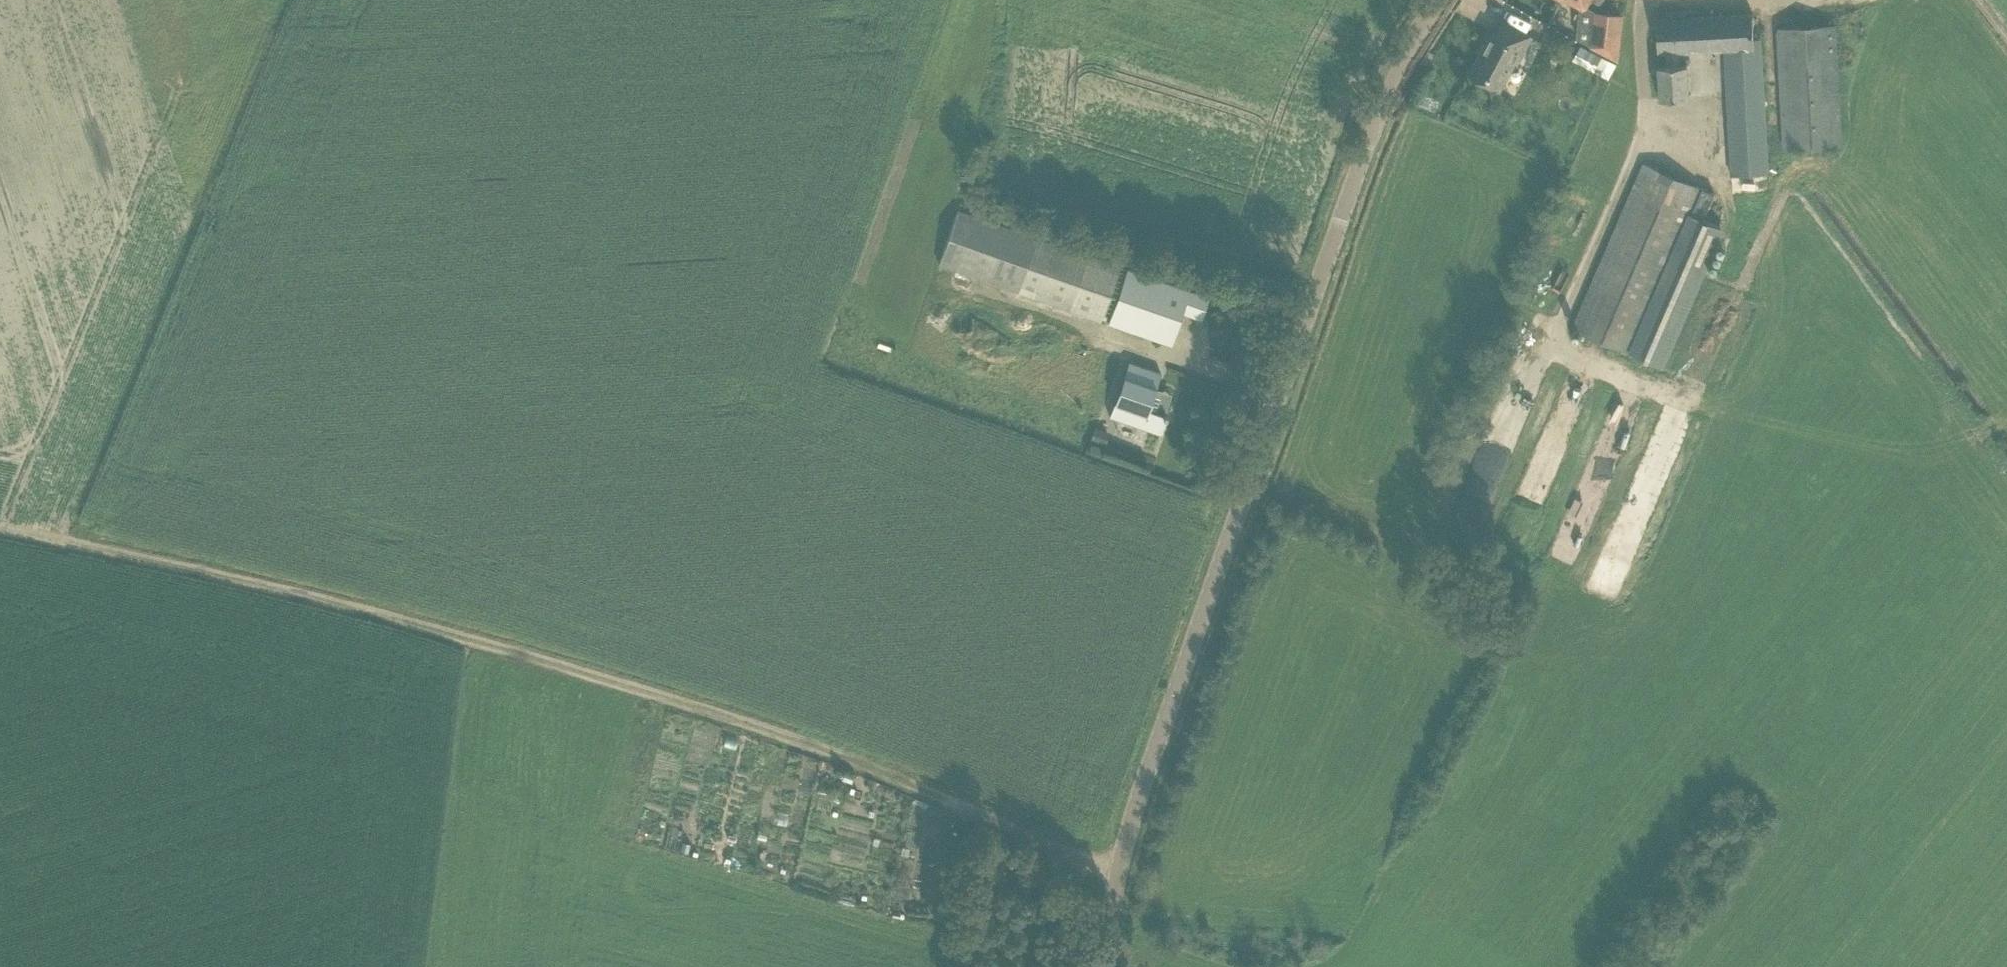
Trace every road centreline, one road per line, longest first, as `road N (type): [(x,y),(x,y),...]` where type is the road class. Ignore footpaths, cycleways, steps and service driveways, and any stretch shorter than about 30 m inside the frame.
road 1 (unclassified): [(1109,966),(1119,870),(1138,795),(1401,109),(1462,0)]

